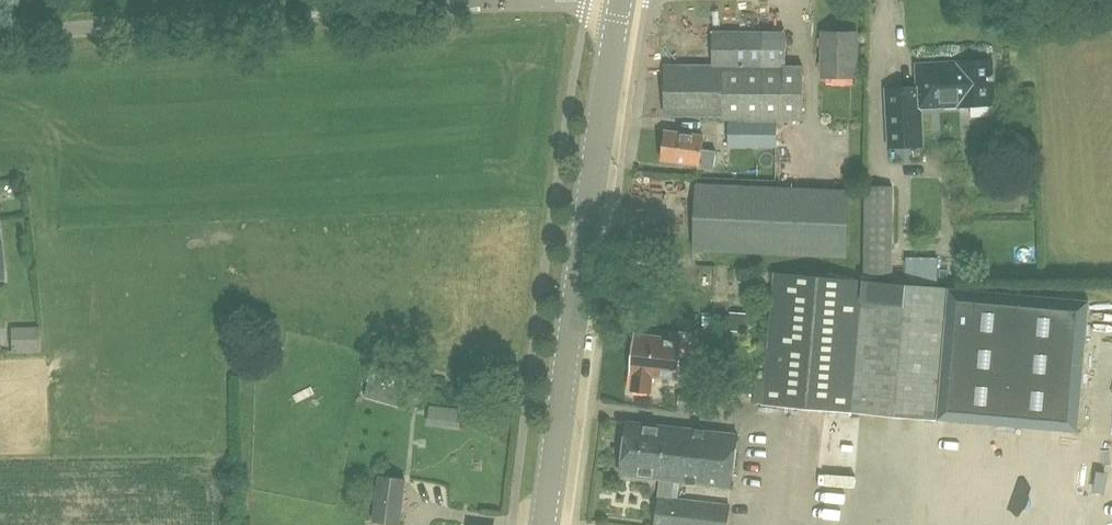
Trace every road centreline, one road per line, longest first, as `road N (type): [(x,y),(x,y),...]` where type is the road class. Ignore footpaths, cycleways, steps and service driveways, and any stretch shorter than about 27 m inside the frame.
road 1 (unclassified): [(562,0),(0,34)]
road 2 (tertiary): [(543,524),(621,0)]

